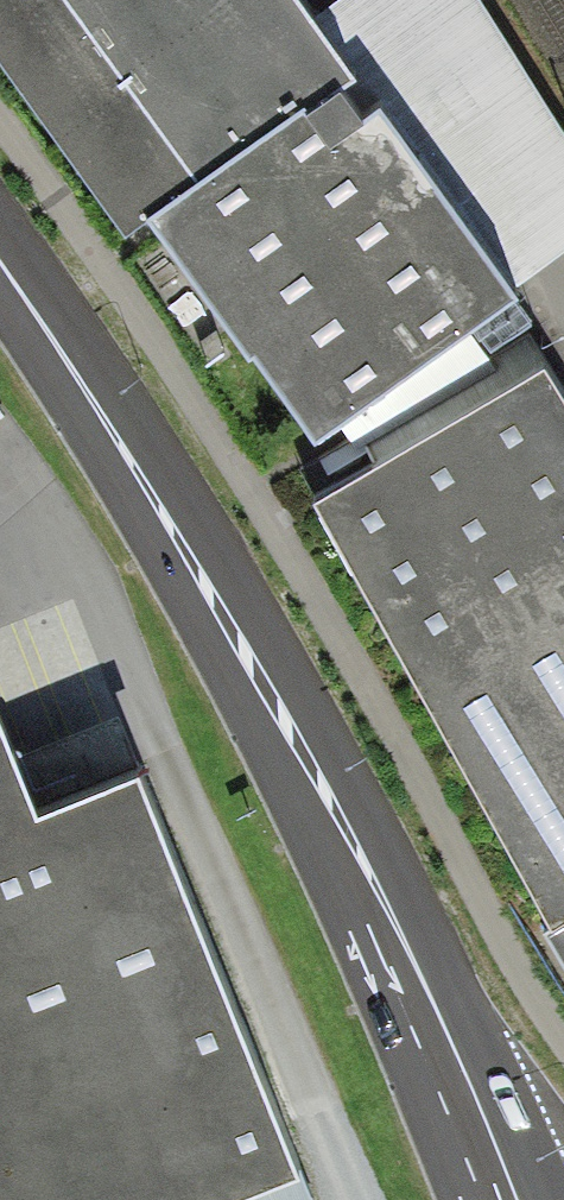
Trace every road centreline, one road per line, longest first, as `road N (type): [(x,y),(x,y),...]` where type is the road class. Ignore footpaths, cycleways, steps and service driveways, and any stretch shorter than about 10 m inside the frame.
road 1 (track): [(0,129),(218,444),(536,1015),(563,1051)]
road 2 (primary): [(515,1199),(430,1001),(316,780),(96,403),(0,262)]

